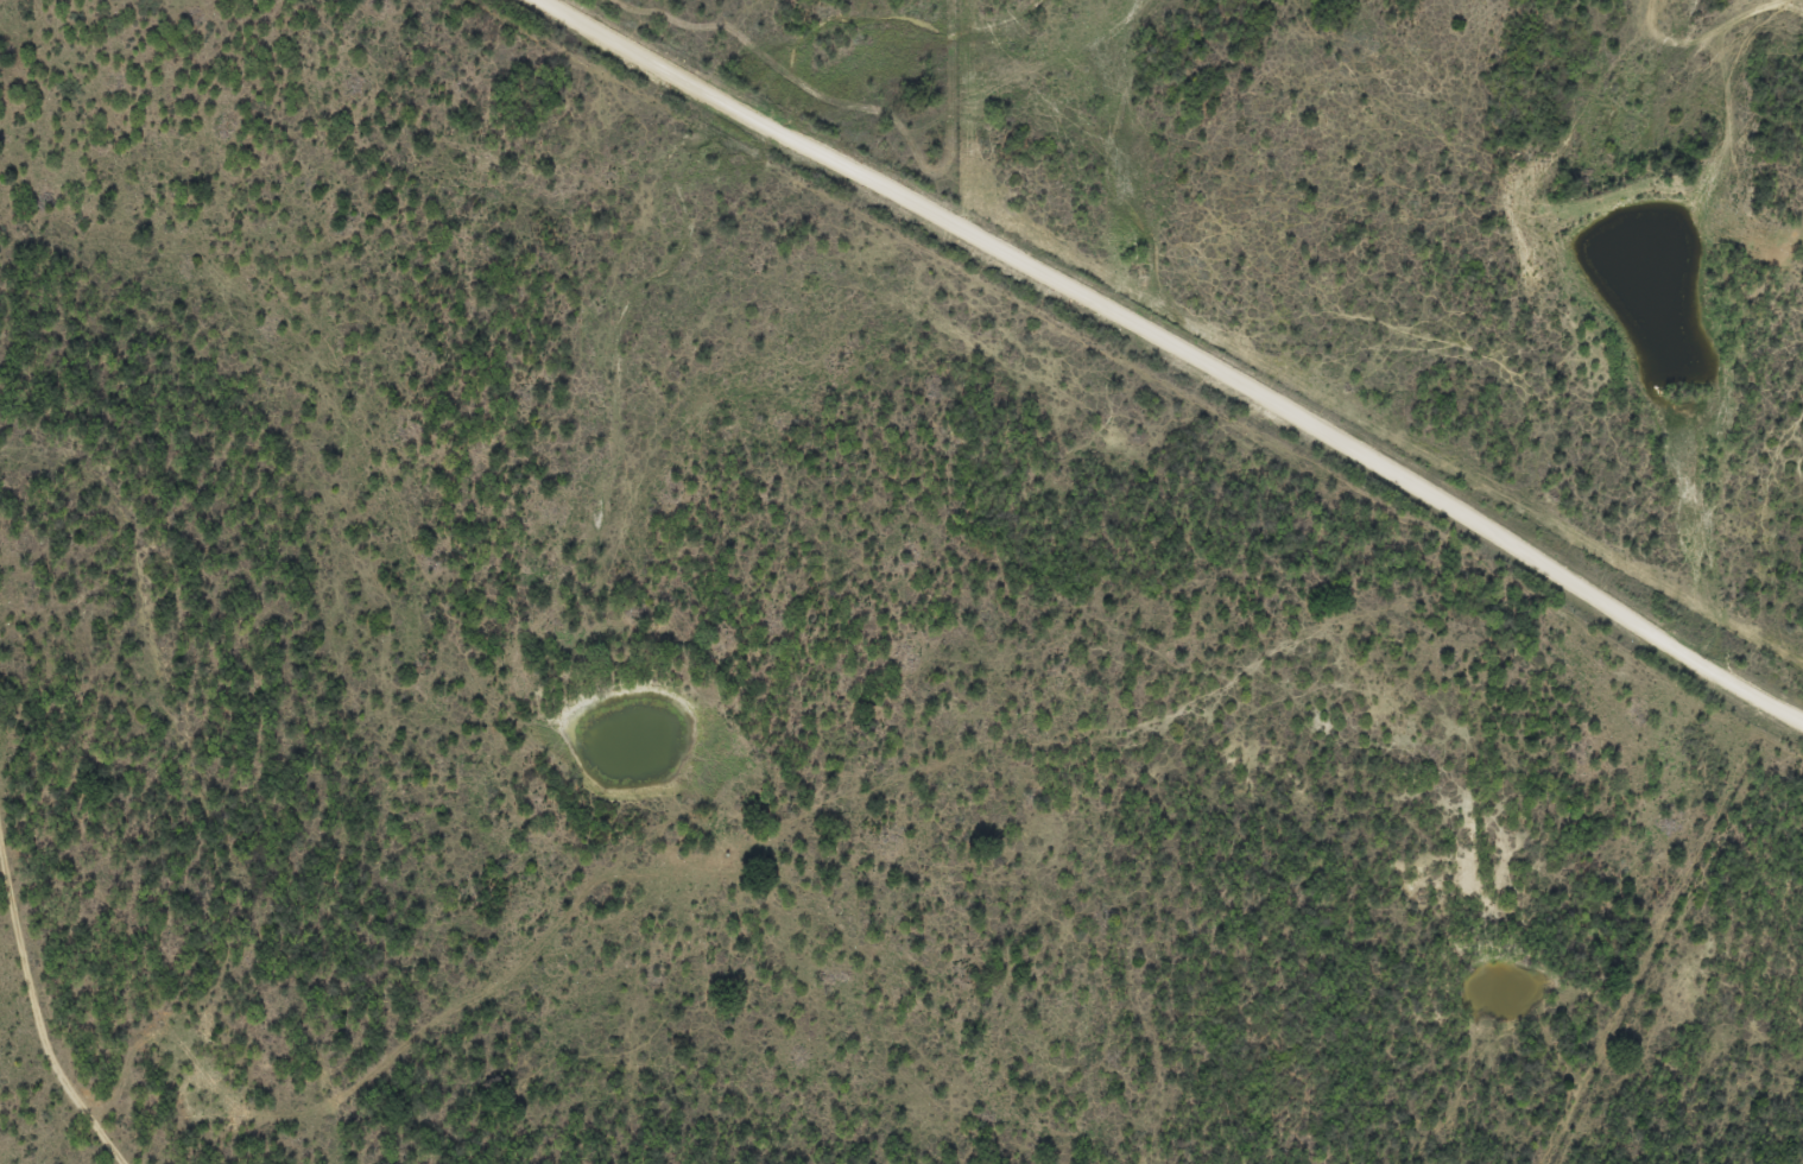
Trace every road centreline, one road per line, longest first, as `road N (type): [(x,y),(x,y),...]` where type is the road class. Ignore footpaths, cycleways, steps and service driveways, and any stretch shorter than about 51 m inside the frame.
road 1 (residential): [(517,0),(1054,286),(1802,720)]

